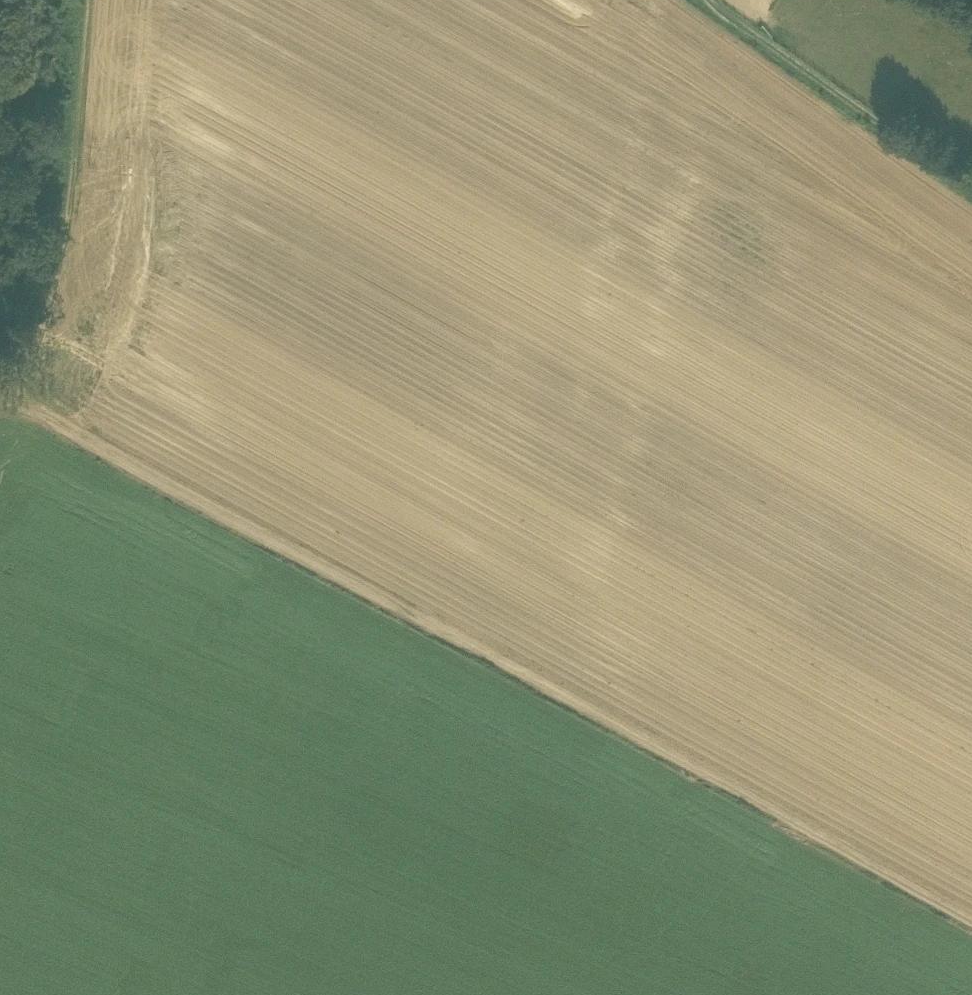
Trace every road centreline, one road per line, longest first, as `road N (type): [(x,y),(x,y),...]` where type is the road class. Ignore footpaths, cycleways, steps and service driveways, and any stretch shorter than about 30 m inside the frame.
road 1 (track): [(29,388),(971,925)]
road 2 (track): [(86,0),(39,365),(29,388),(0,404)]
road 3 (track): [(971,191),(703,0)]

